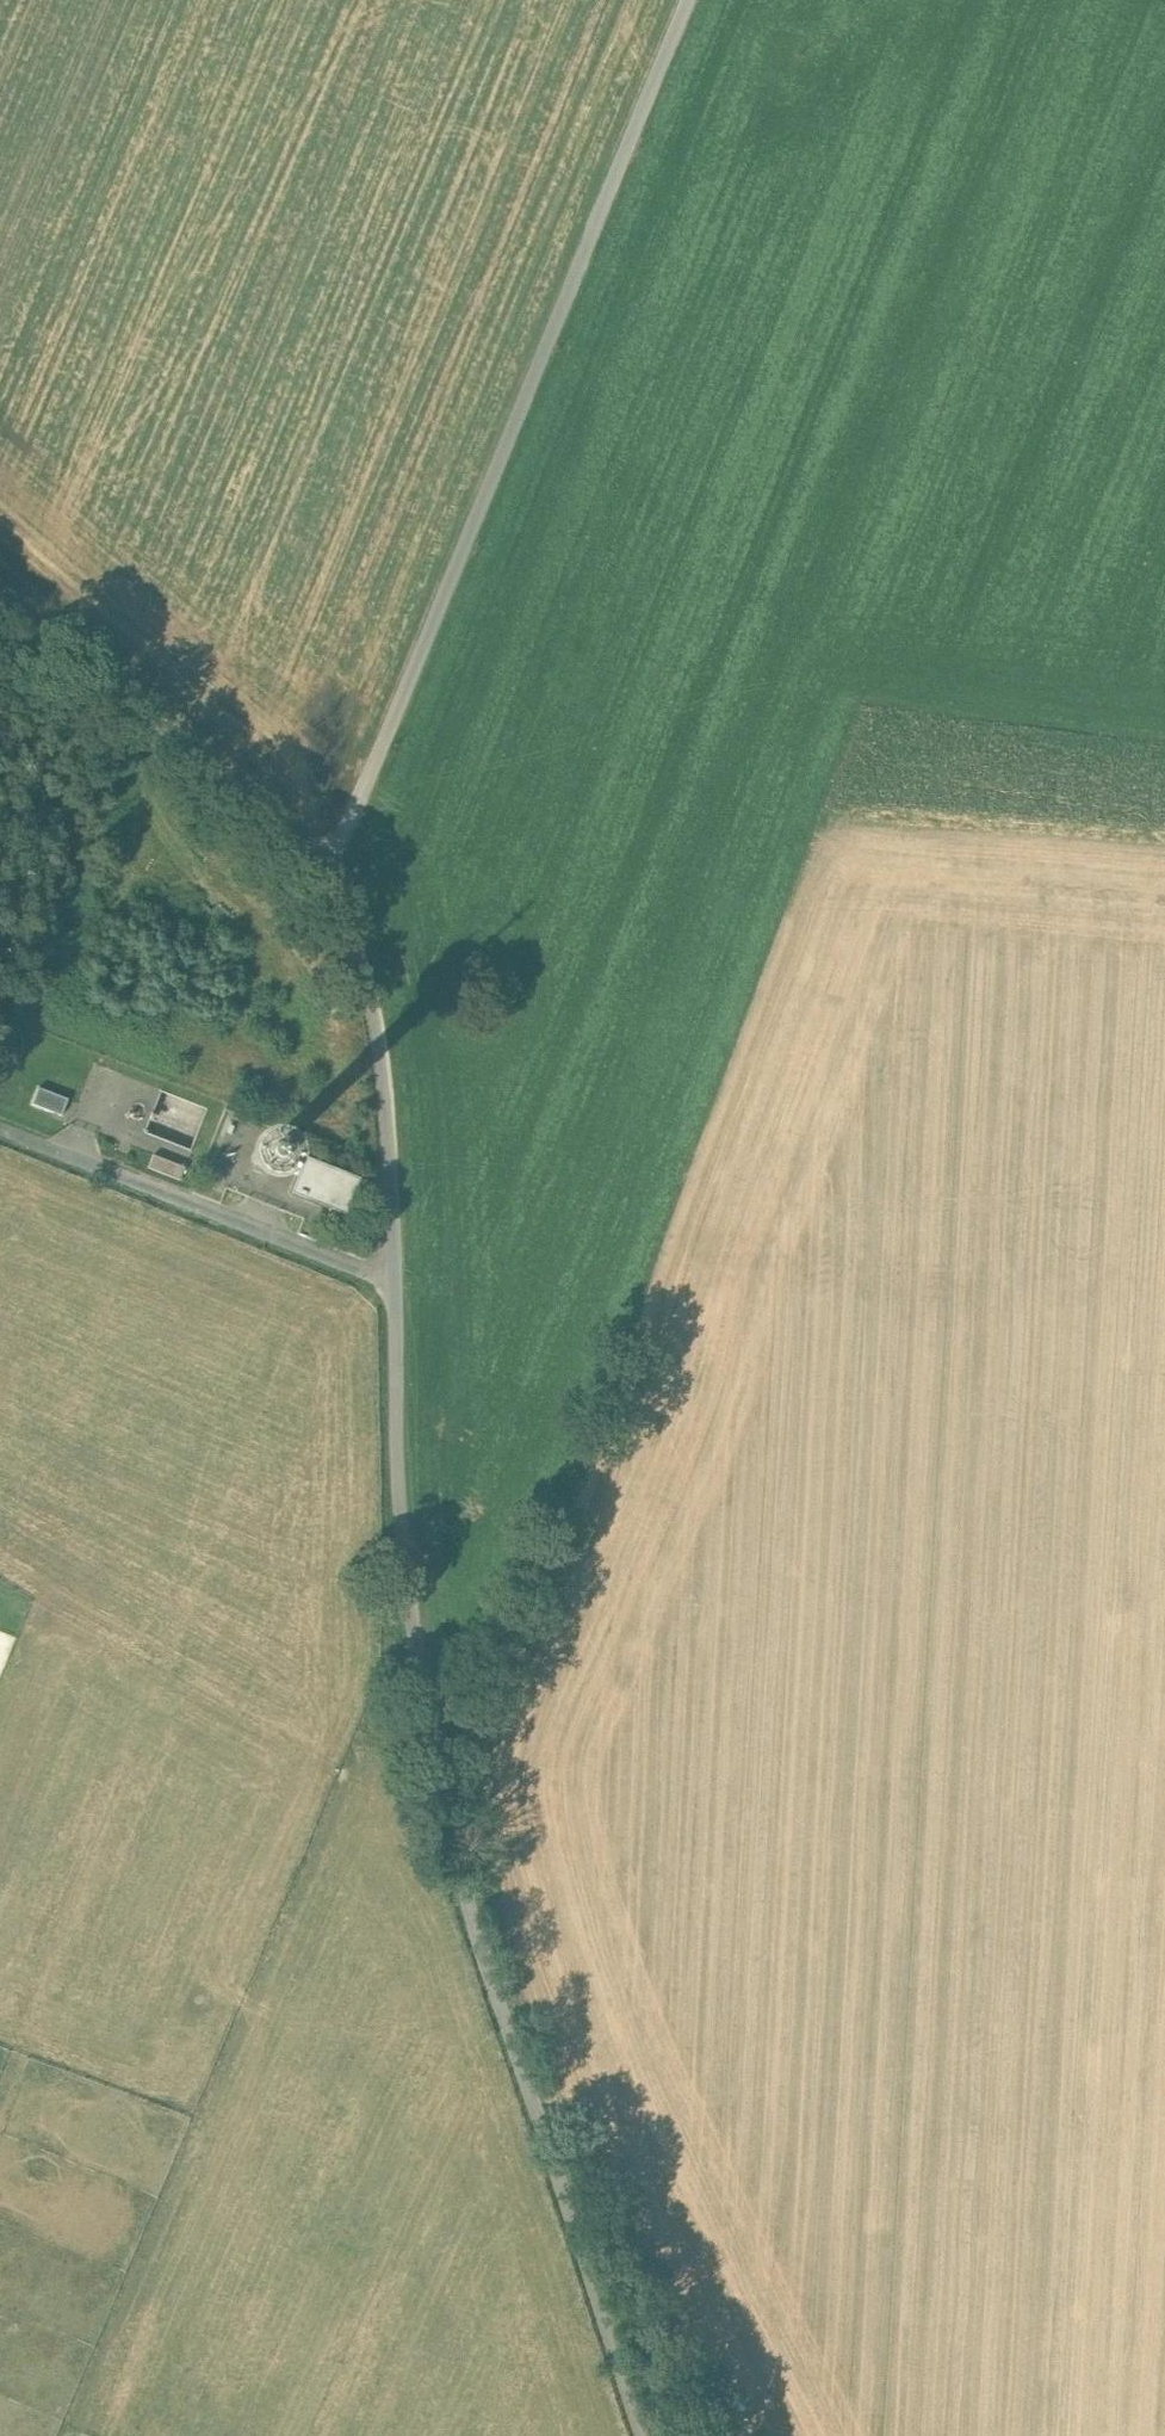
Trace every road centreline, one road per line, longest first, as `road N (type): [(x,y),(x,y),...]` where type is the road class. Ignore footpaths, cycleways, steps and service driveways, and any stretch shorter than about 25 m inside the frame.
road 1 (unclassified): [(649,2435),(467,1891),(422,1717),(396,1426),(385,1050),(366,961),(331,878),(290,831),(0,584)]
road 2 (track): [(331,878),(700,0)]
road 3 (track): [(393,1281),(172,1195)]
road 4 (track): [(0,1126),(172,1195)]

